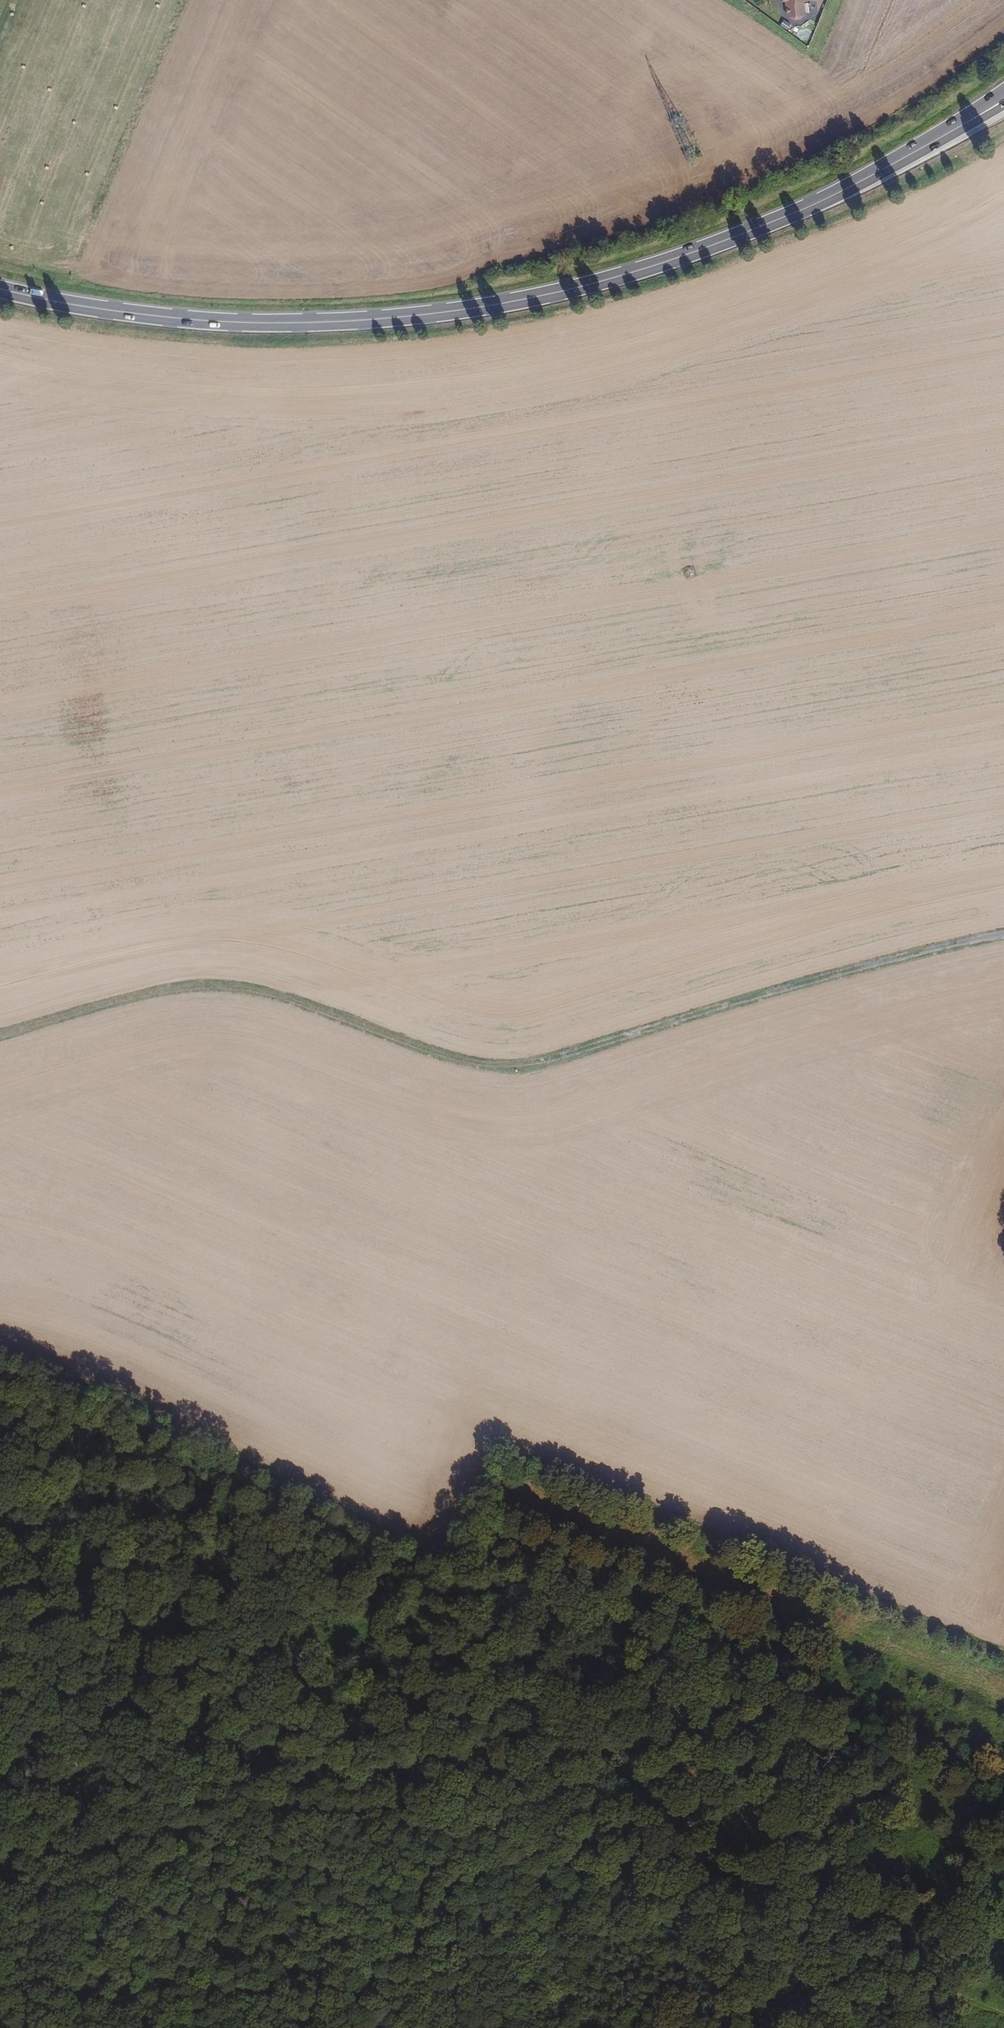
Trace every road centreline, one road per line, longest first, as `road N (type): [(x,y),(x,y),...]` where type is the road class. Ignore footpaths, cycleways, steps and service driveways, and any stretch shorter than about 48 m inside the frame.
road 1 (track): [(0,1596),(1003,2016)]
road 2 (track): [(0,1040),(162,989),(252,990),(460,1061),(529,1065),(923,947),(1003,934)]
road 3 (primary): [(0,289),(128,313),(285,325),(522,300),(739,235),(888,169),(974,119)]

